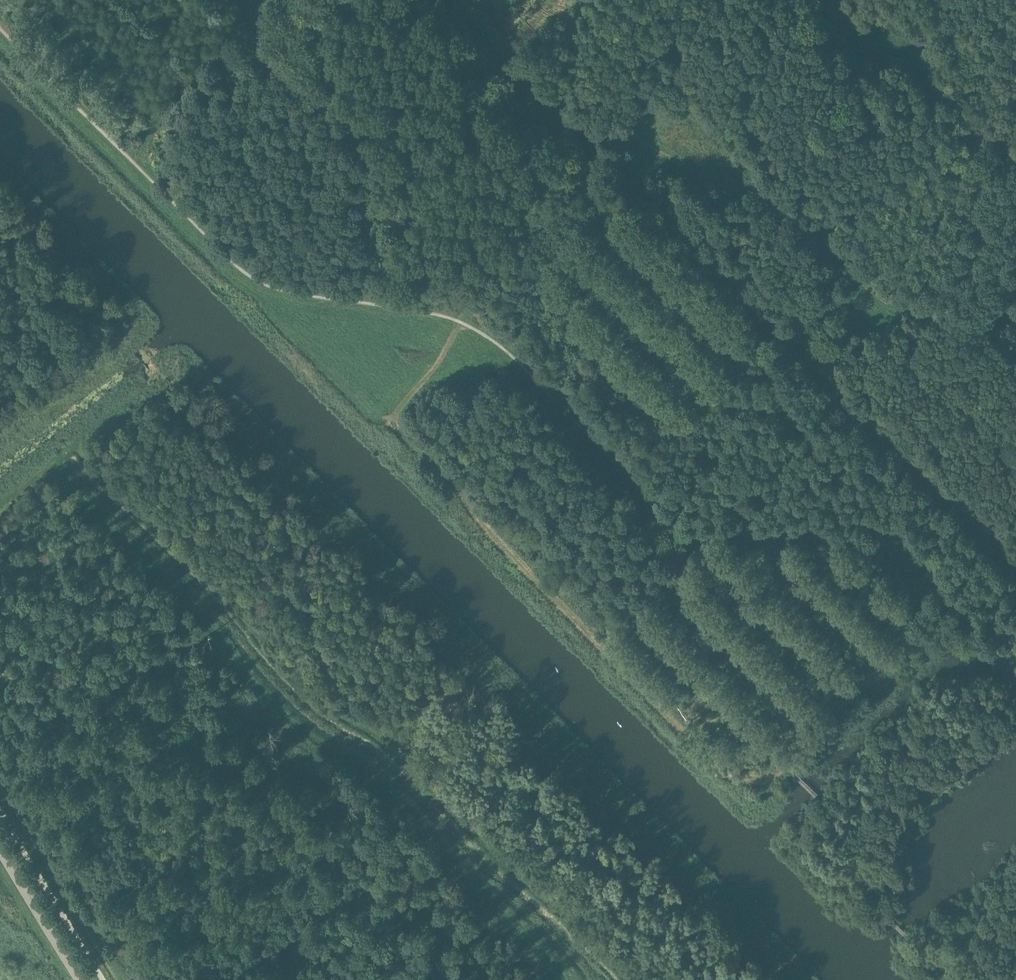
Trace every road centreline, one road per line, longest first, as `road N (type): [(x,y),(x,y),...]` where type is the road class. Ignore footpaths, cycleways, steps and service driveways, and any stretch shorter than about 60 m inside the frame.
road 1 (secondary): [(81,979),(0,849)]

